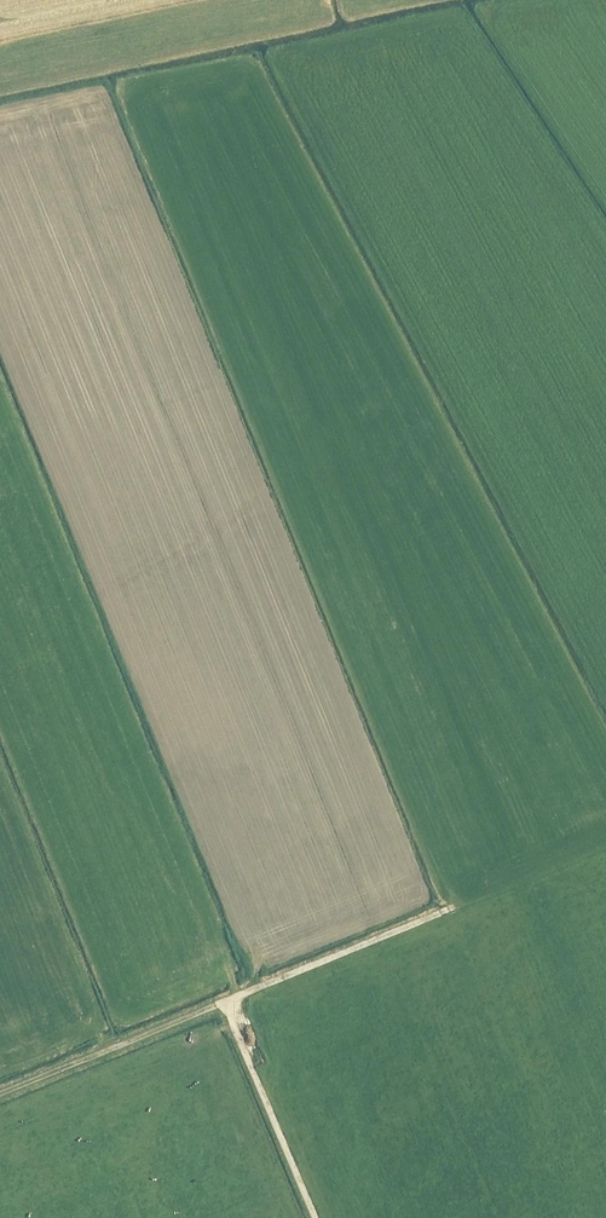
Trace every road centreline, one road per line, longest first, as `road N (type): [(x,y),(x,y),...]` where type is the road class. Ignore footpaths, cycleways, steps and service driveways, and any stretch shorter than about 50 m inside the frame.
road 1 (unclassified): [(0,1093),(435,915)]

